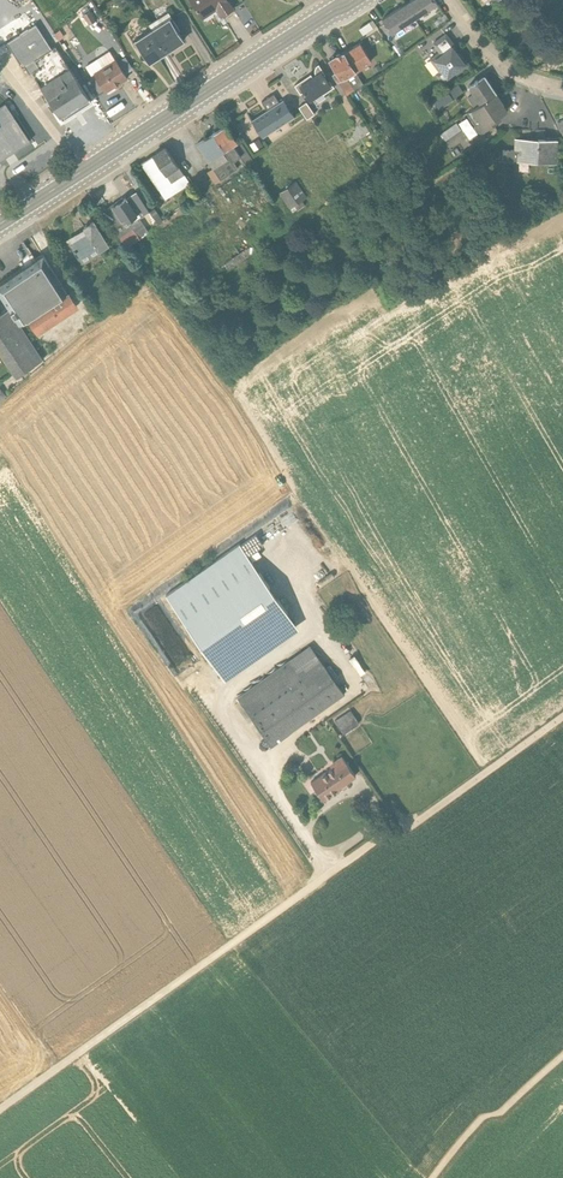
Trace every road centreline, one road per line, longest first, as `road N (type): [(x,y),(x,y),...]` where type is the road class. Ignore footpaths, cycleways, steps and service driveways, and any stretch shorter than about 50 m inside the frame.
road 1 (unclassified): [(562,707),(0,1110)]
road 2 (primary): [(83,173),(350,0)]
road 3 (unclassified): [(435,1177),(476,1123),(562,1043)]
road 4 (residential): [(451,0),(490,55),(525,76),(562,85)]
road 5 (unclassified): [(0,64),(83,173)]

